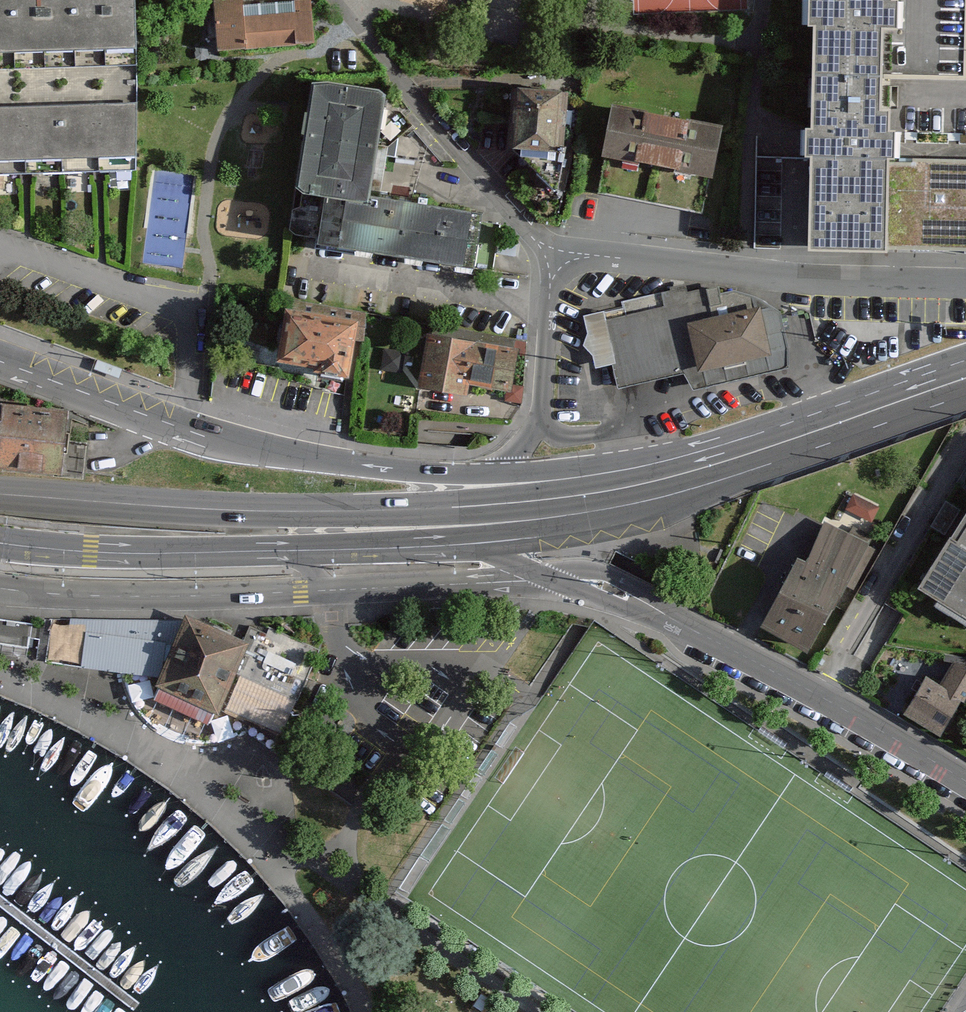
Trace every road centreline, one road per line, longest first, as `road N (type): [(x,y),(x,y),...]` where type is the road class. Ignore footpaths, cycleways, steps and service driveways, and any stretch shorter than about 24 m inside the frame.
road 1 (secondary): [(0,498),(264,512),(488,509),(630,496)]
road 2 (primary): [(541,475),(429,476),(296,461),(186,432),(0,364)]
road 3 (residential): [(0,588),(56,595),(555,581)]
road 4 (residential): [(541,475),(553,262),(360,28)]
road 5 (primary): [(0,543),(214,557),(492,546)]
road 6 (residential): [(555,581),(682,626),(965,783)]
road 7 (primary): [(746,460),(965,385)]
road 8 (primary): [(746,460),(541,475)]
road 9 (primary): [(492,546),(630,496)]
road 10 (primary): [(630,496),(746,460)]

